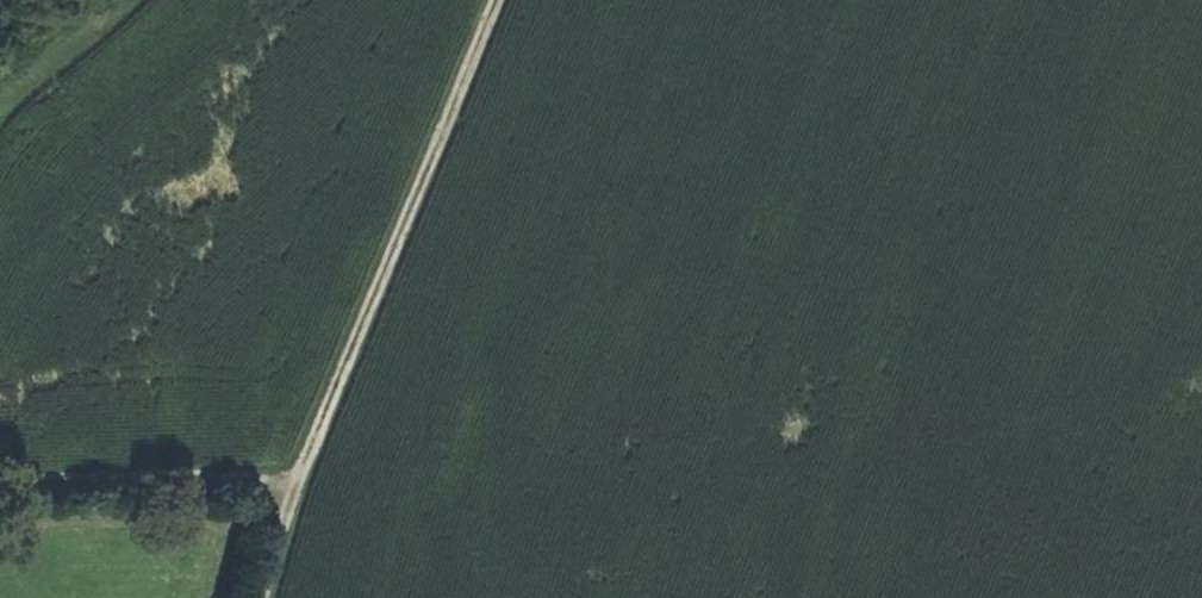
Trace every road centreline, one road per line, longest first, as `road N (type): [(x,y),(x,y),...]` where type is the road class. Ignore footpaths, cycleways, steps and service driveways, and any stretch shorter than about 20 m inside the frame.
road 1 (track): [(488,0),(274,542),(261,597)]

